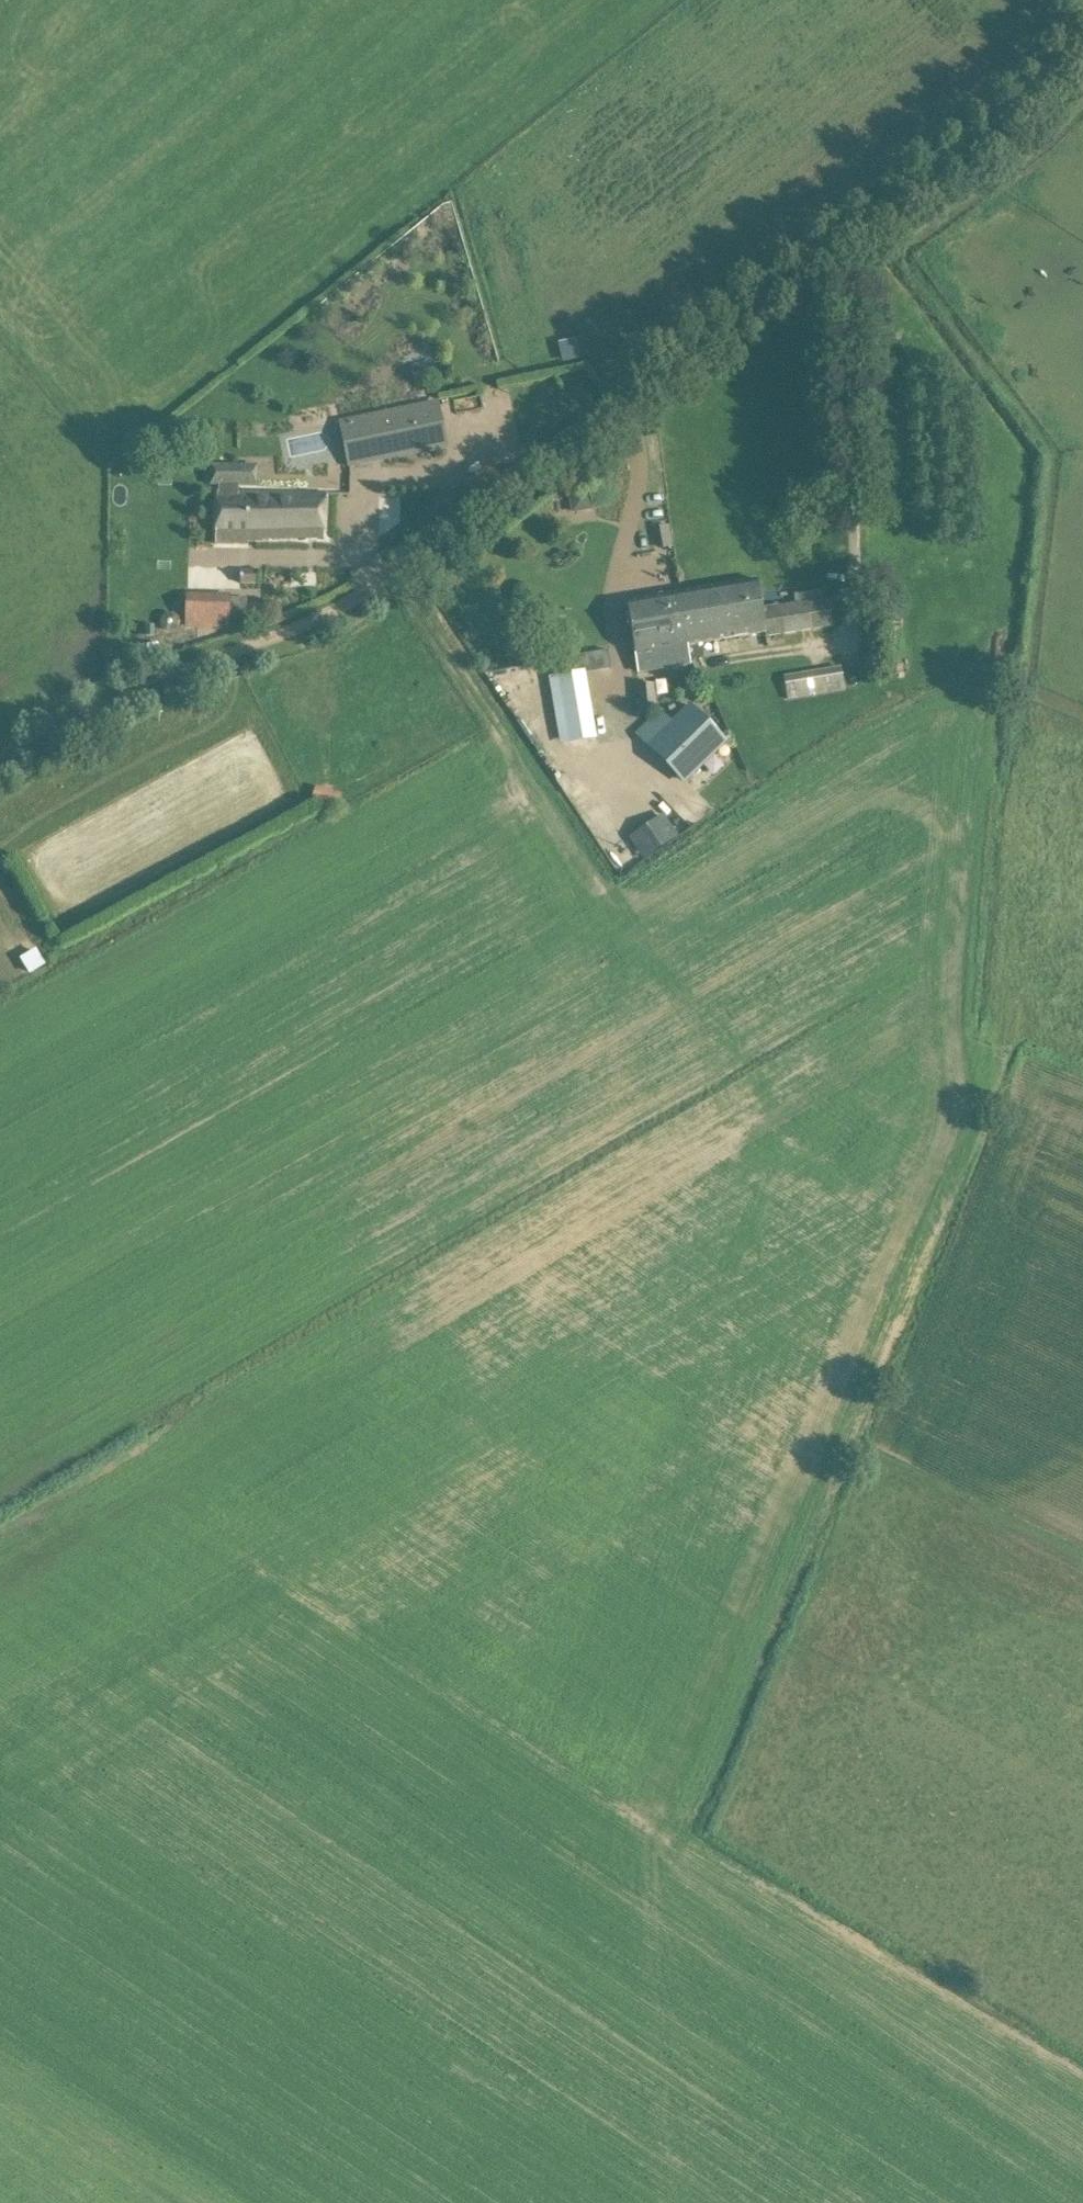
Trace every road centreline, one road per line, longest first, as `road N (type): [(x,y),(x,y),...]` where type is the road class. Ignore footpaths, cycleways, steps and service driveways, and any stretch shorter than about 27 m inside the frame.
road 1 (unclassified): [(371,583),(1050,88),(1082,49)]

